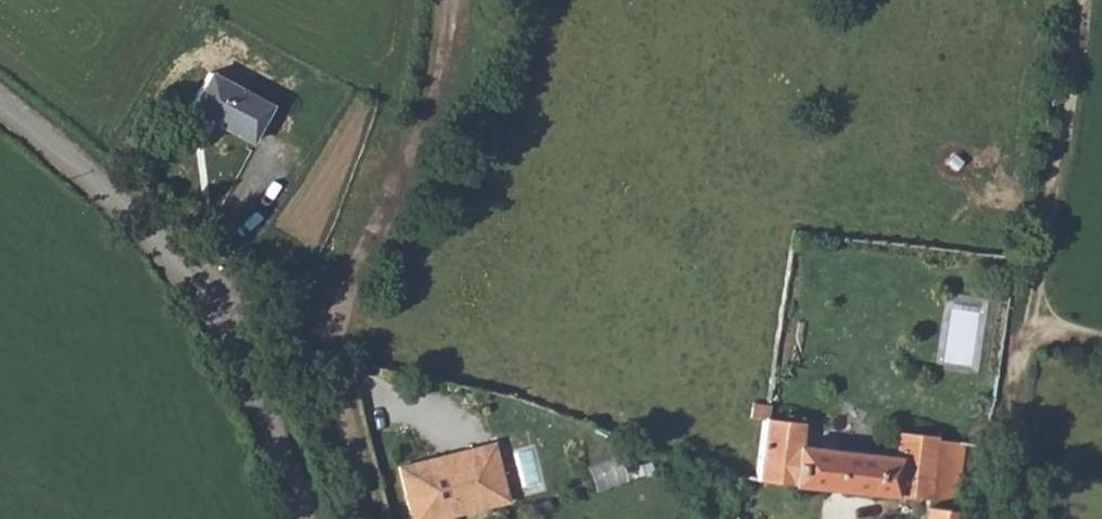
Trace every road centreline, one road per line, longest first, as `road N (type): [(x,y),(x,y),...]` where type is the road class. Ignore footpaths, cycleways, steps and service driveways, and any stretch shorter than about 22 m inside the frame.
road 1 (unclassified): [(0,107),(164,240),(239,326),(316,518)]
road 2 (track): [(337,353),(418,147),(446,56),(450,0)]
road 3 (track): [(1079,0),(1031,326)]
road 4 (track): [(1101,338),(1031,326),(1021,518)]

